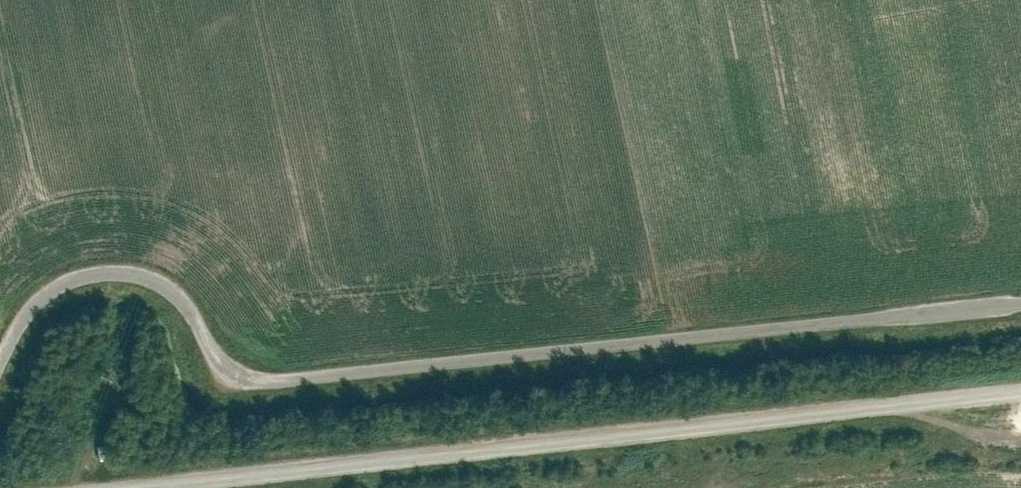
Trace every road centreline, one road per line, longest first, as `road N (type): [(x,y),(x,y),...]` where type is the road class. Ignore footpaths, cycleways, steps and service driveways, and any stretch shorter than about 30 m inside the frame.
road 1 (unclassified): [(1020,303),(231,386),(164,283),(120,273),(66,278),(20,305),(0,354)]
road 2 (track): [(1020,388),(104,487)]
road 3 (track): [(902,402),(960,430),(1020,437)]

